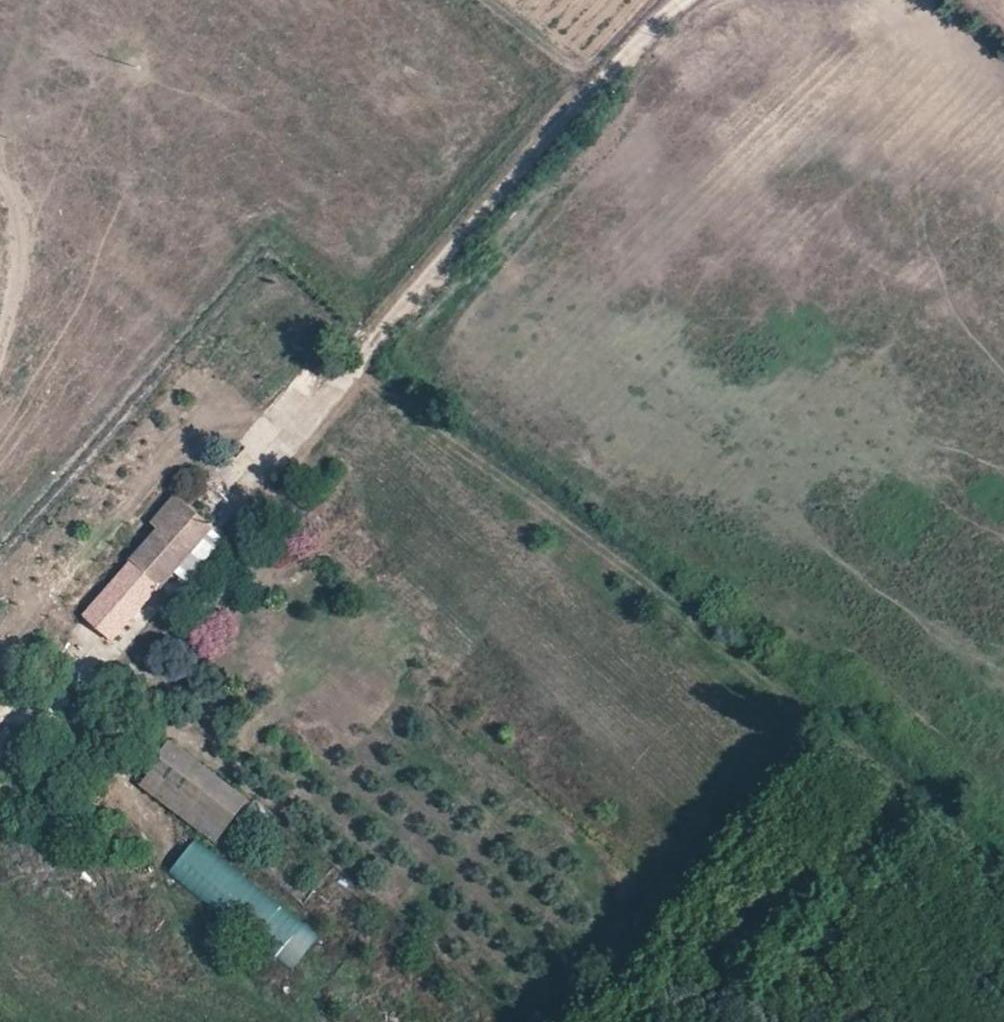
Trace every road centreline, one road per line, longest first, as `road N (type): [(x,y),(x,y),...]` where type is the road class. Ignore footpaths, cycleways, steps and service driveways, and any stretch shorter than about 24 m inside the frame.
road 1 (track): [(685,0),(339,383)]

